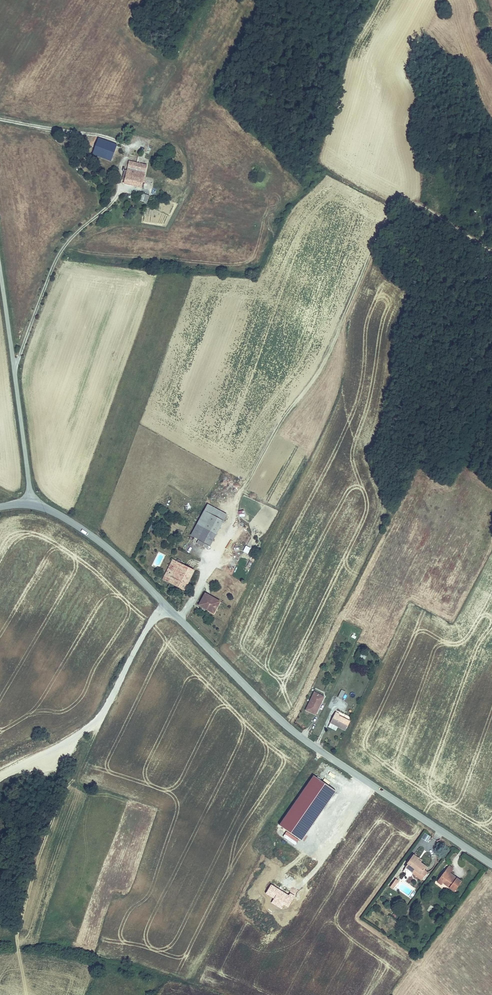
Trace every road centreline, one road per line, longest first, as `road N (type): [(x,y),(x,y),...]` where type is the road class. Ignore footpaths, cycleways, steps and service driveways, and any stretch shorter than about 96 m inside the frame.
road 1 (tertiary): [(491,864),(287,725),(113,551),(32,502)]
road 2 (unclassified): [(0,278),(32,502)]

